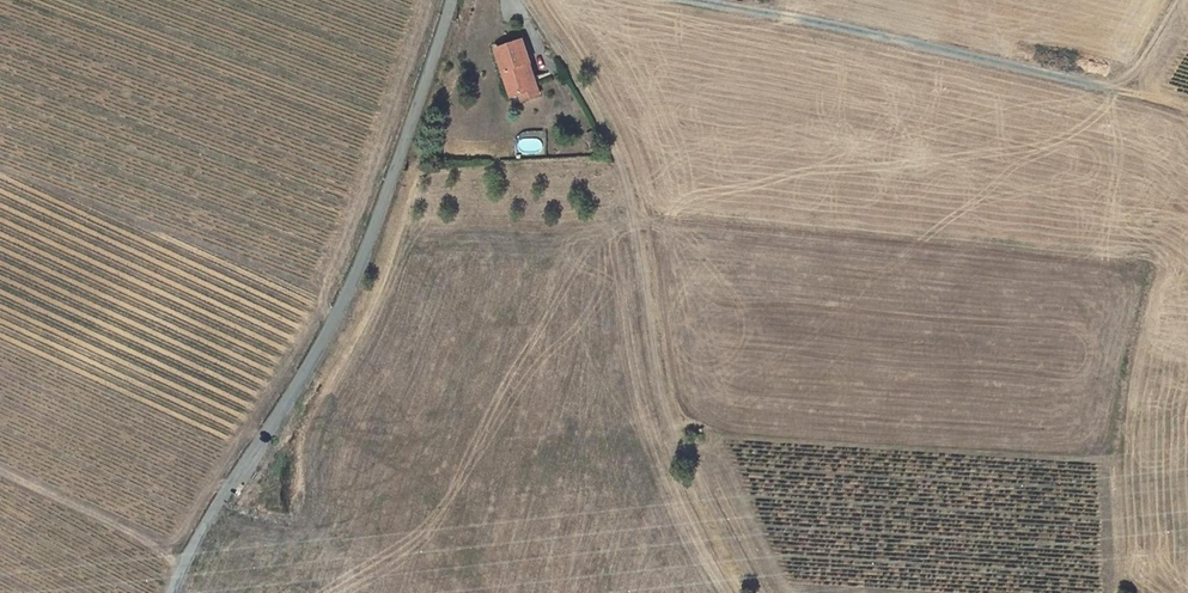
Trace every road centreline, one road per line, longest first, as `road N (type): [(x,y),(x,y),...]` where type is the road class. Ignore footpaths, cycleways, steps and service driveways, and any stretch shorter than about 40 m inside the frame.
road 1 (unclassified): [(174,592),(217,508),(343,302),(452,0)]
road 2 (track): [(765,592),(679,438),(662,386),(627,176),(570,65),(524,0)]
road 3 (track): [(698,0),(1187,110)]

